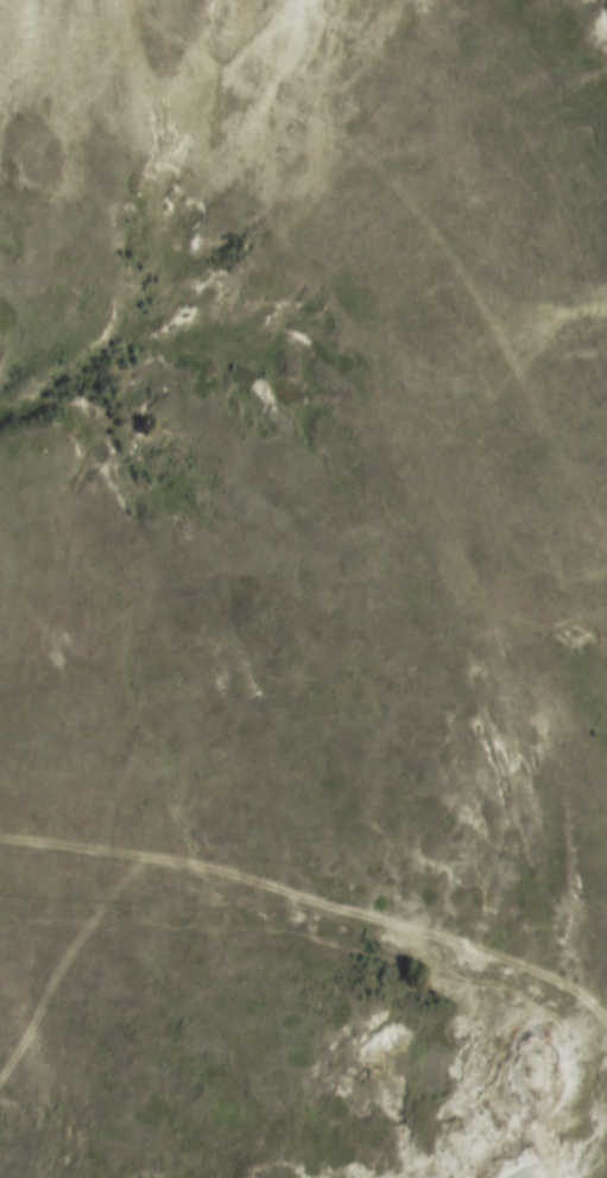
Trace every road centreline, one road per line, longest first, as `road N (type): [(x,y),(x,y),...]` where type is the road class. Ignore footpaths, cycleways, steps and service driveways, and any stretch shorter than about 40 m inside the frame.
road 1 (track): [(606,1001),(448,936),(194,866),(0,842)]

